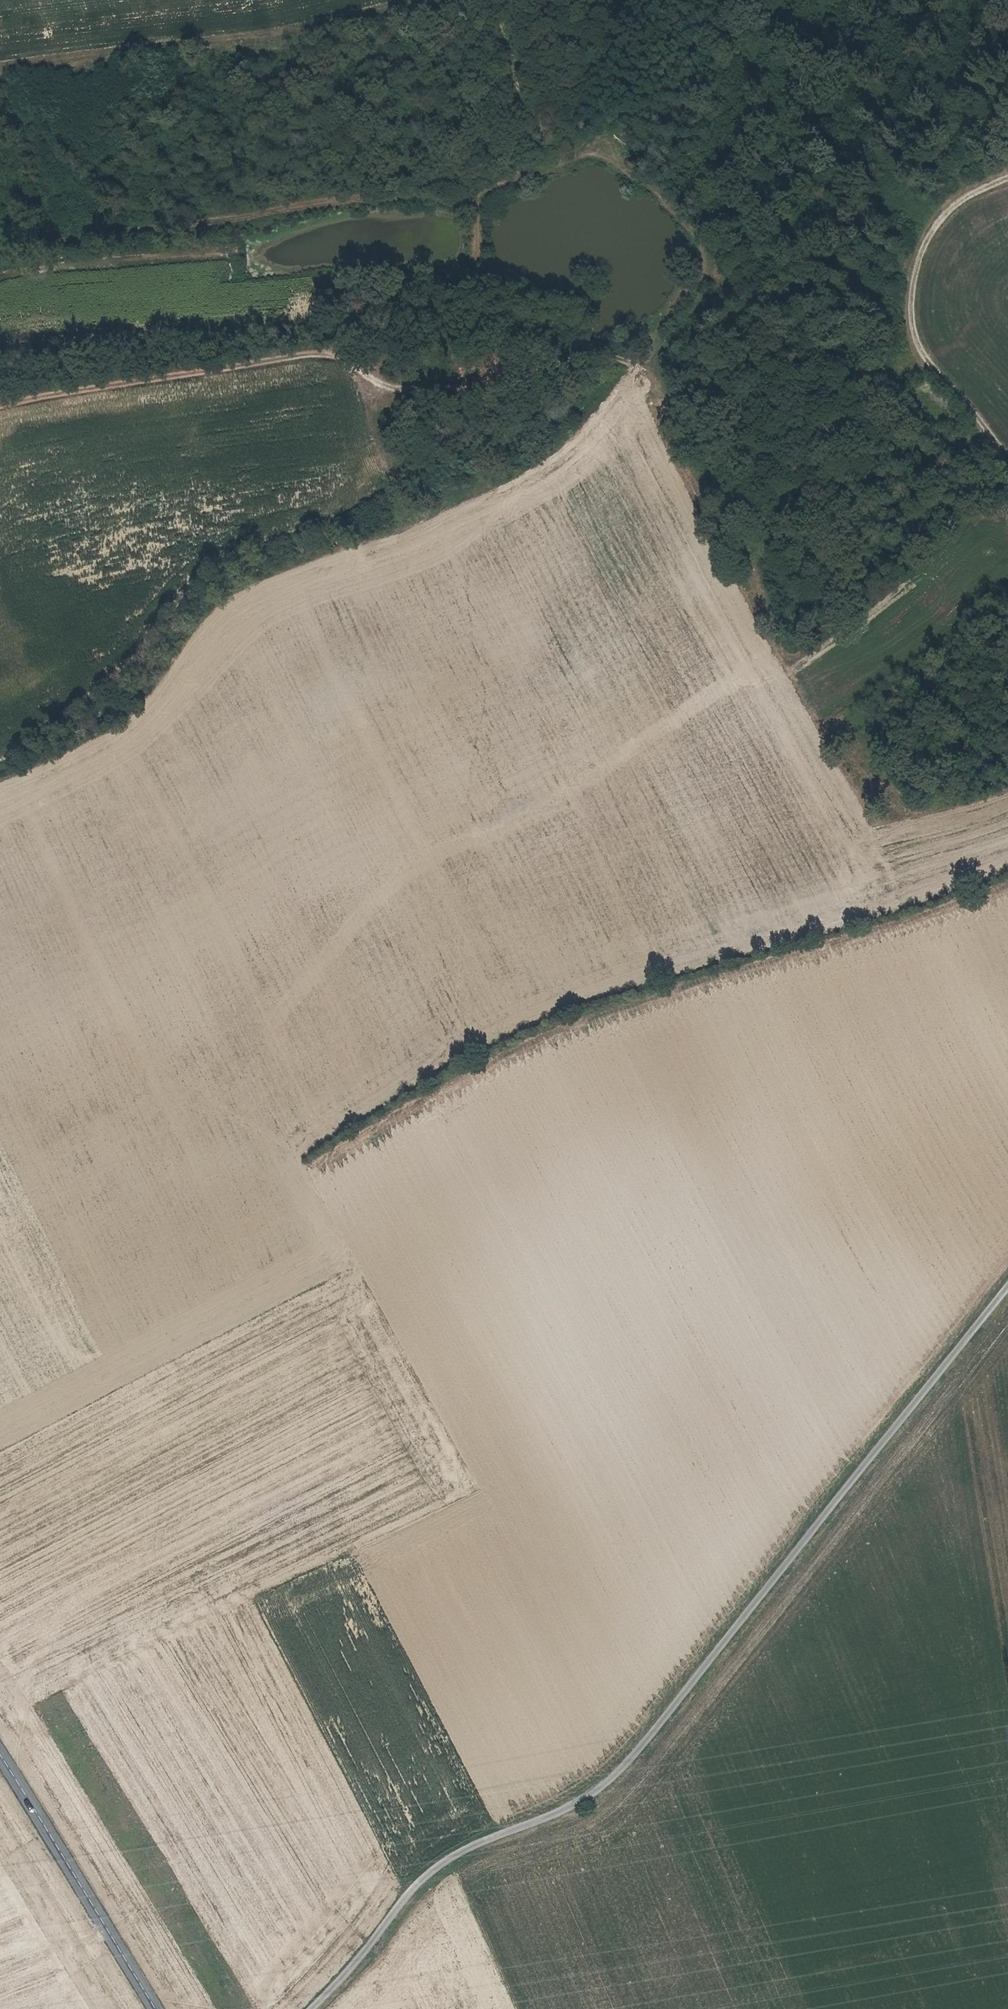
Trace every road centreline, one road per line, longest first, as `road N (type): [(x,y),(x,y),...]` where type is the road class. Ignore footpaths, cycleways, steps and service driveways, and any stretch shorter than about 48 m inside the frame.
road 1 (unclassified): [(1007,1287),(635,1755),(600,1791),(445,1862),(408,1893),(308,2008)]
road 2 (track): [(378,387),(325,356),(0,409)]
road 3 (track): [(1007,456),(918,348),(909,315),(913,272),(952,204),(1007,182)]
road 4 (secondary): [(154,2008),(0,1758)]

